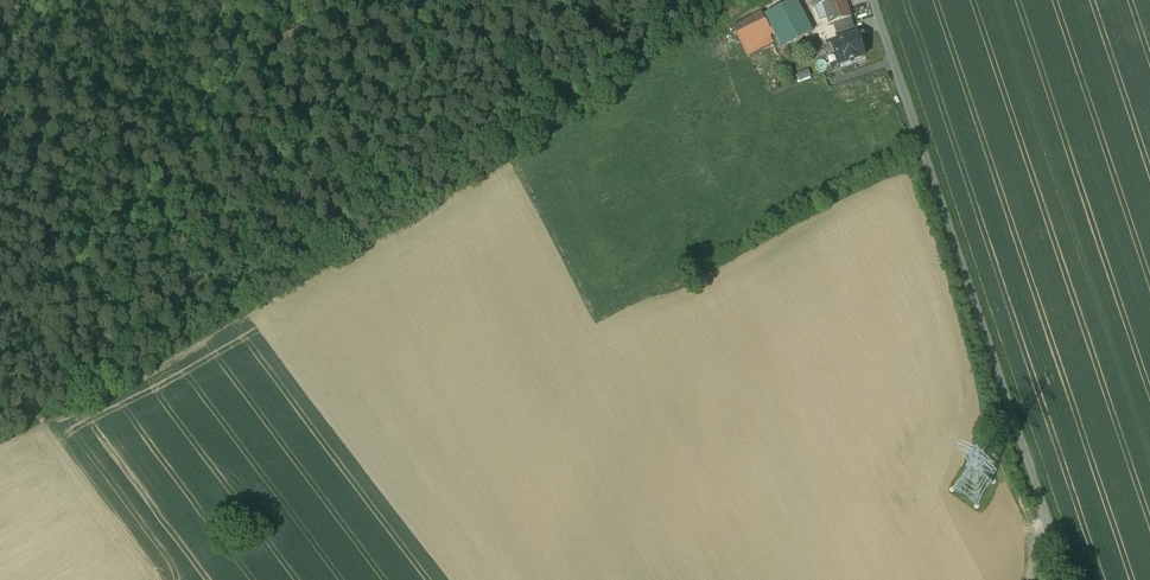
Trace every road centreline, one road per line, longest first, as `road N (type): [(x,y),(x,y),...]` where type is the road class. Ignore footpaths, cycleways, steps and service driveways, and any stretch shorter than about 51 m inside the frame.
road 1 (unclassified): [(1070,579),(872,0)]

